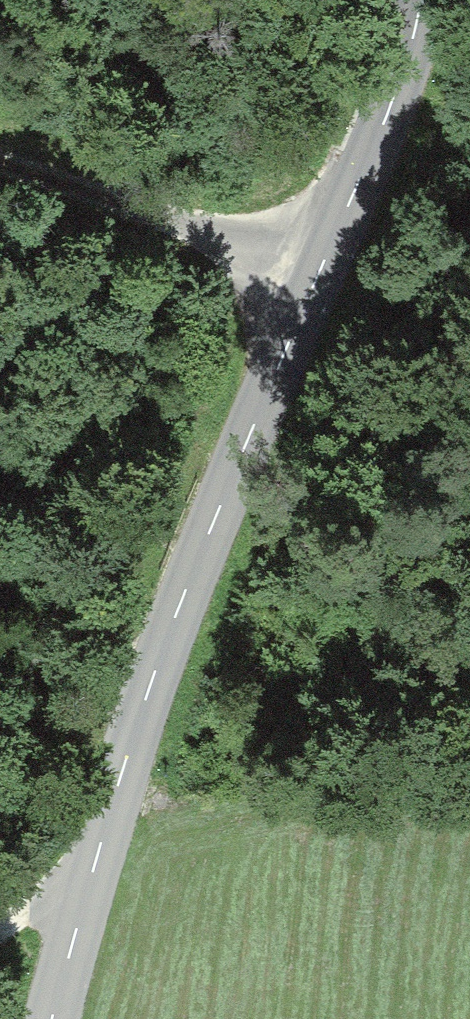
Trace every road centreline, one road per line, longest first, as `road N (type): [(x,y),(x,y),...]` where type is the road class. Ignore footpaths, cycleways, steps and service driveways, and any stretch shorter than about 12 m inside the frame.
road 1 (tertiary): [(418,0),(413,38),(175,610),(52,1018)]
road 2 (track): [(315,283),(161,218),(0,167)]

